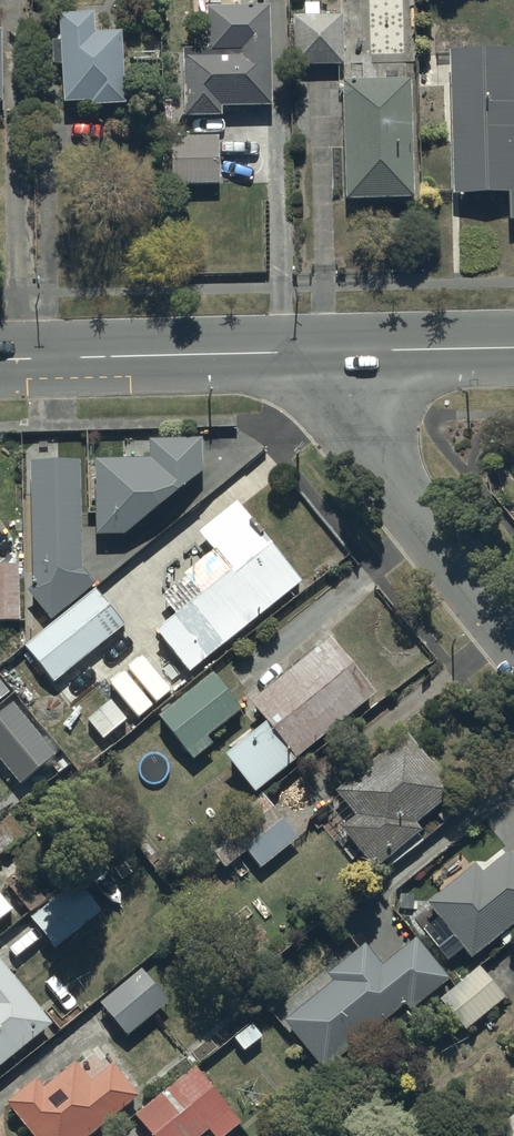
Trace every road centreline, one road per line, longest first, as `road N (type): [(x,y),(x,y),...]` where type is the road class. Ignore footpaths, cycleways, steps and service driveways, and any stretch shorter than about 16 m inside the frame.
road 1 (residential): [(283,353),(513,634)]
road 2 (tertiary): [(0,362),(283,353)]
road 3 (tertiary): [(283,353),(513,348)]

